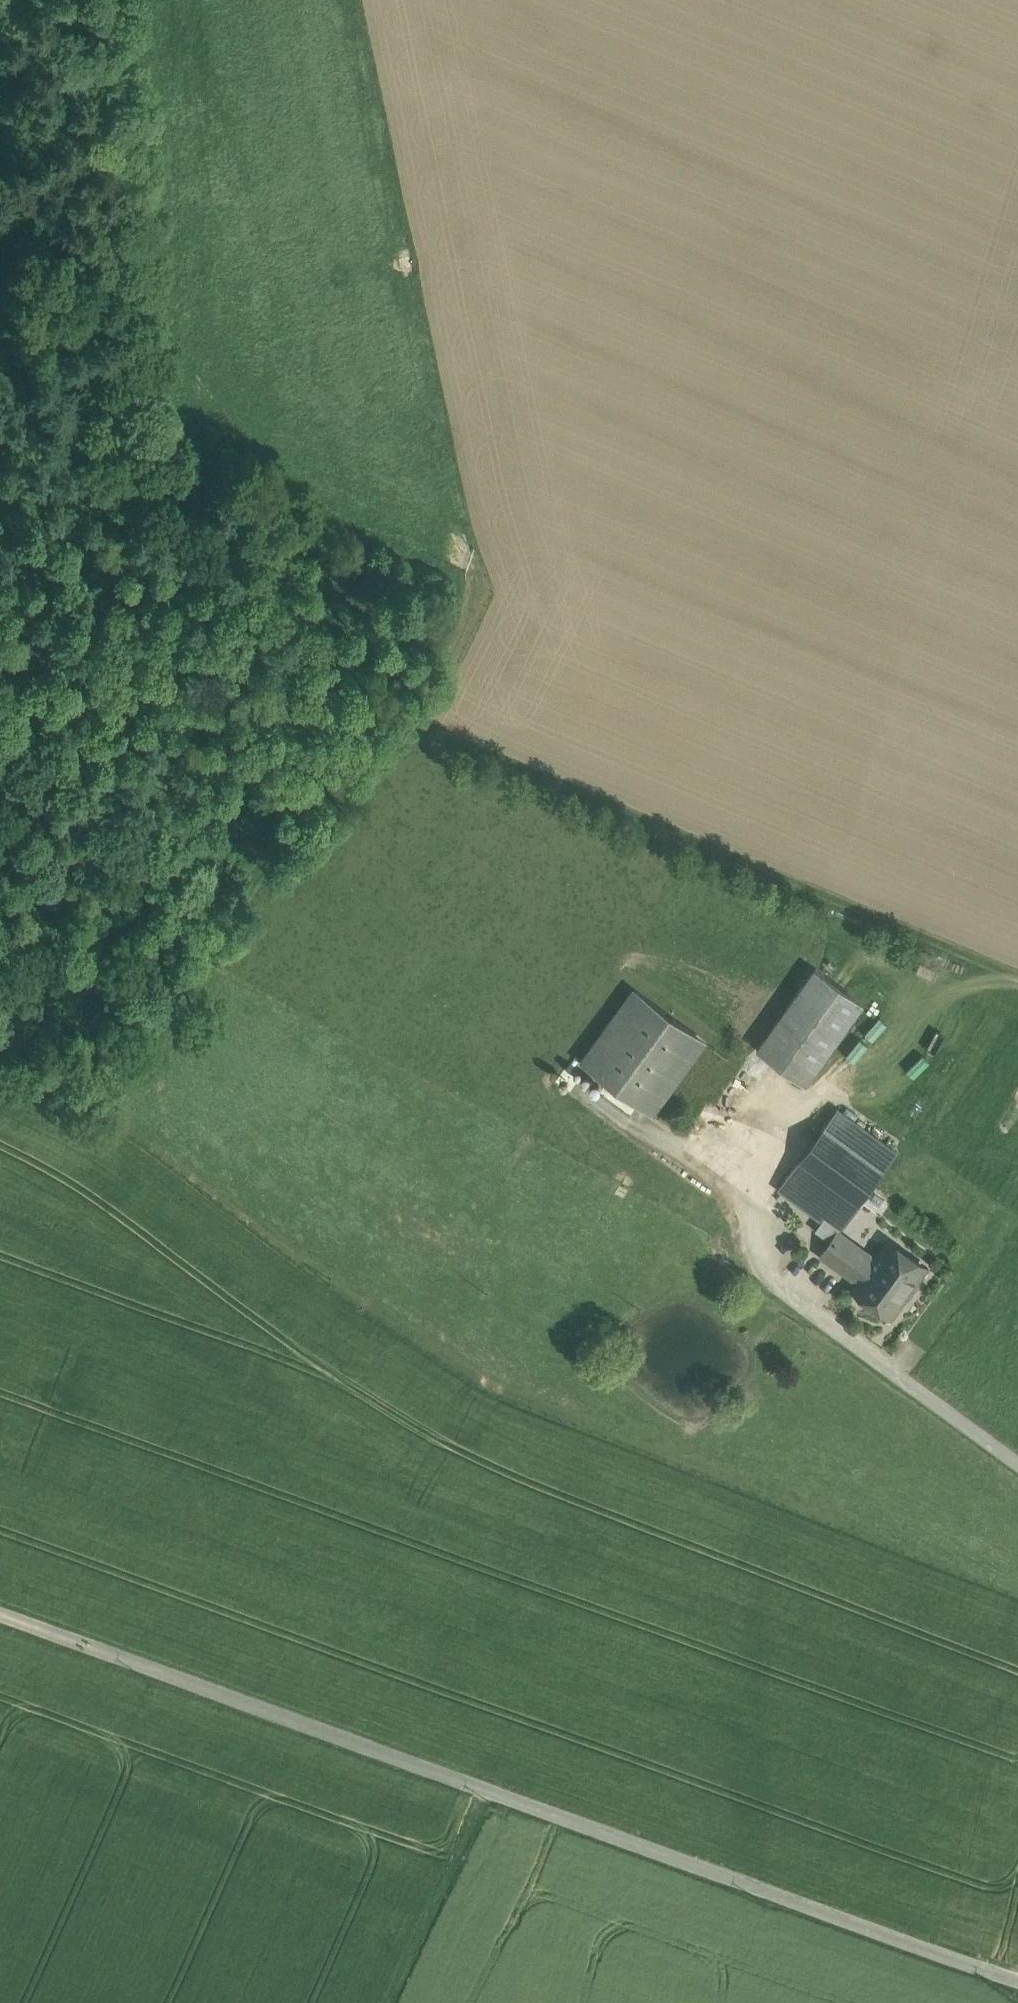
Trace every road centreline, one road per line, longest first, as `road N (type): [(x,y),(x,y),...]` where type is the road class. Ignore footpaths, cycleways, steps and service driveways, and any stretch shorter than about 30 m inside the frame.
road 1 (unclassified): [(0,1610),(1017,1978)]
road 2 (track): [(732,1153),(765,1271),(1017,1462)]
road 3 (track): [(488,1787),(393,2002)]

